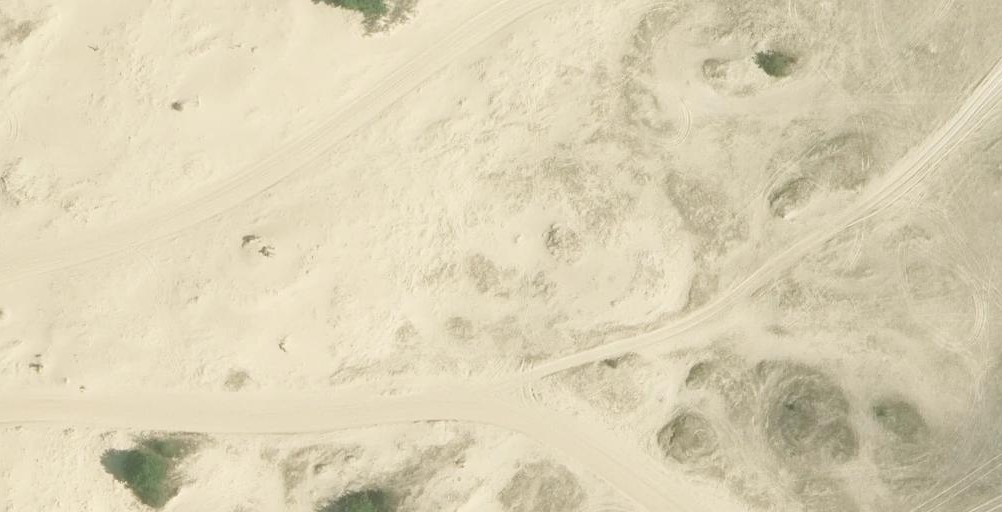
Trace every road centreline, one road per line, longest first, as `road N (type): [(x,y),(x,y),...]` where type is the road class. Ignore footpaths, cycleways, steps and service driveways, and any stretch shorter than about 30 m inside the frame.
road 1 (track): [(0,413),(286,417),(475,404),(554,425),(627,464),(682,511)]
road 2 (track): [(0,272),(156,230),(445,39),(525,0)]
road 3 (track): [(475,404),(760,275),(1001,151)]

